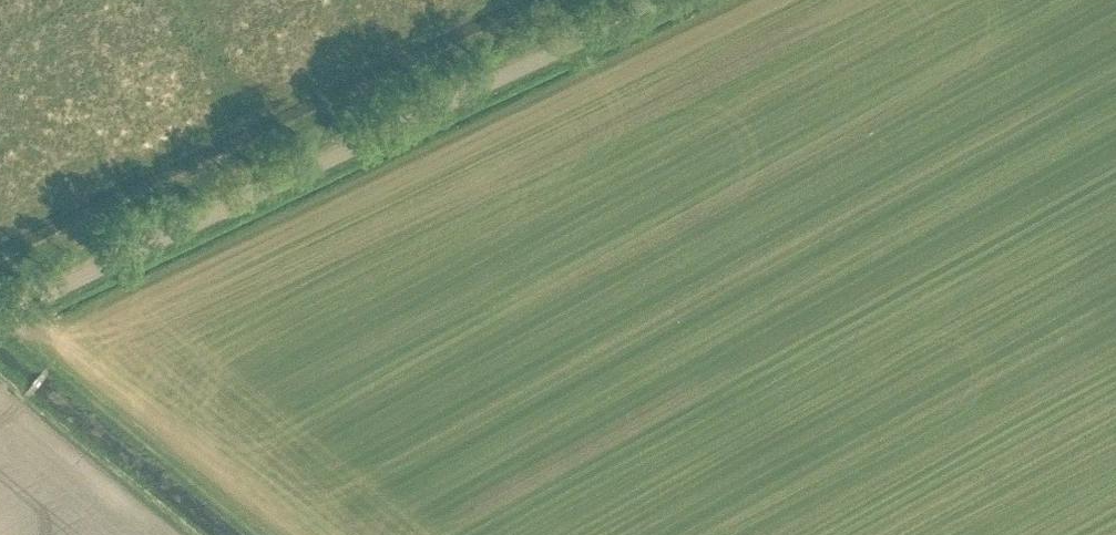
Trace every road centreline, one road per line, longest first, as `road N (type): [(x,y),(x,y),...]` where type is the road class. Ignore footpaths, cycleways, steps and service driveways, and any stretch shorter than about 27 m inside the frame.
road 1 (unclassified): [(0,312),(659,0)]

